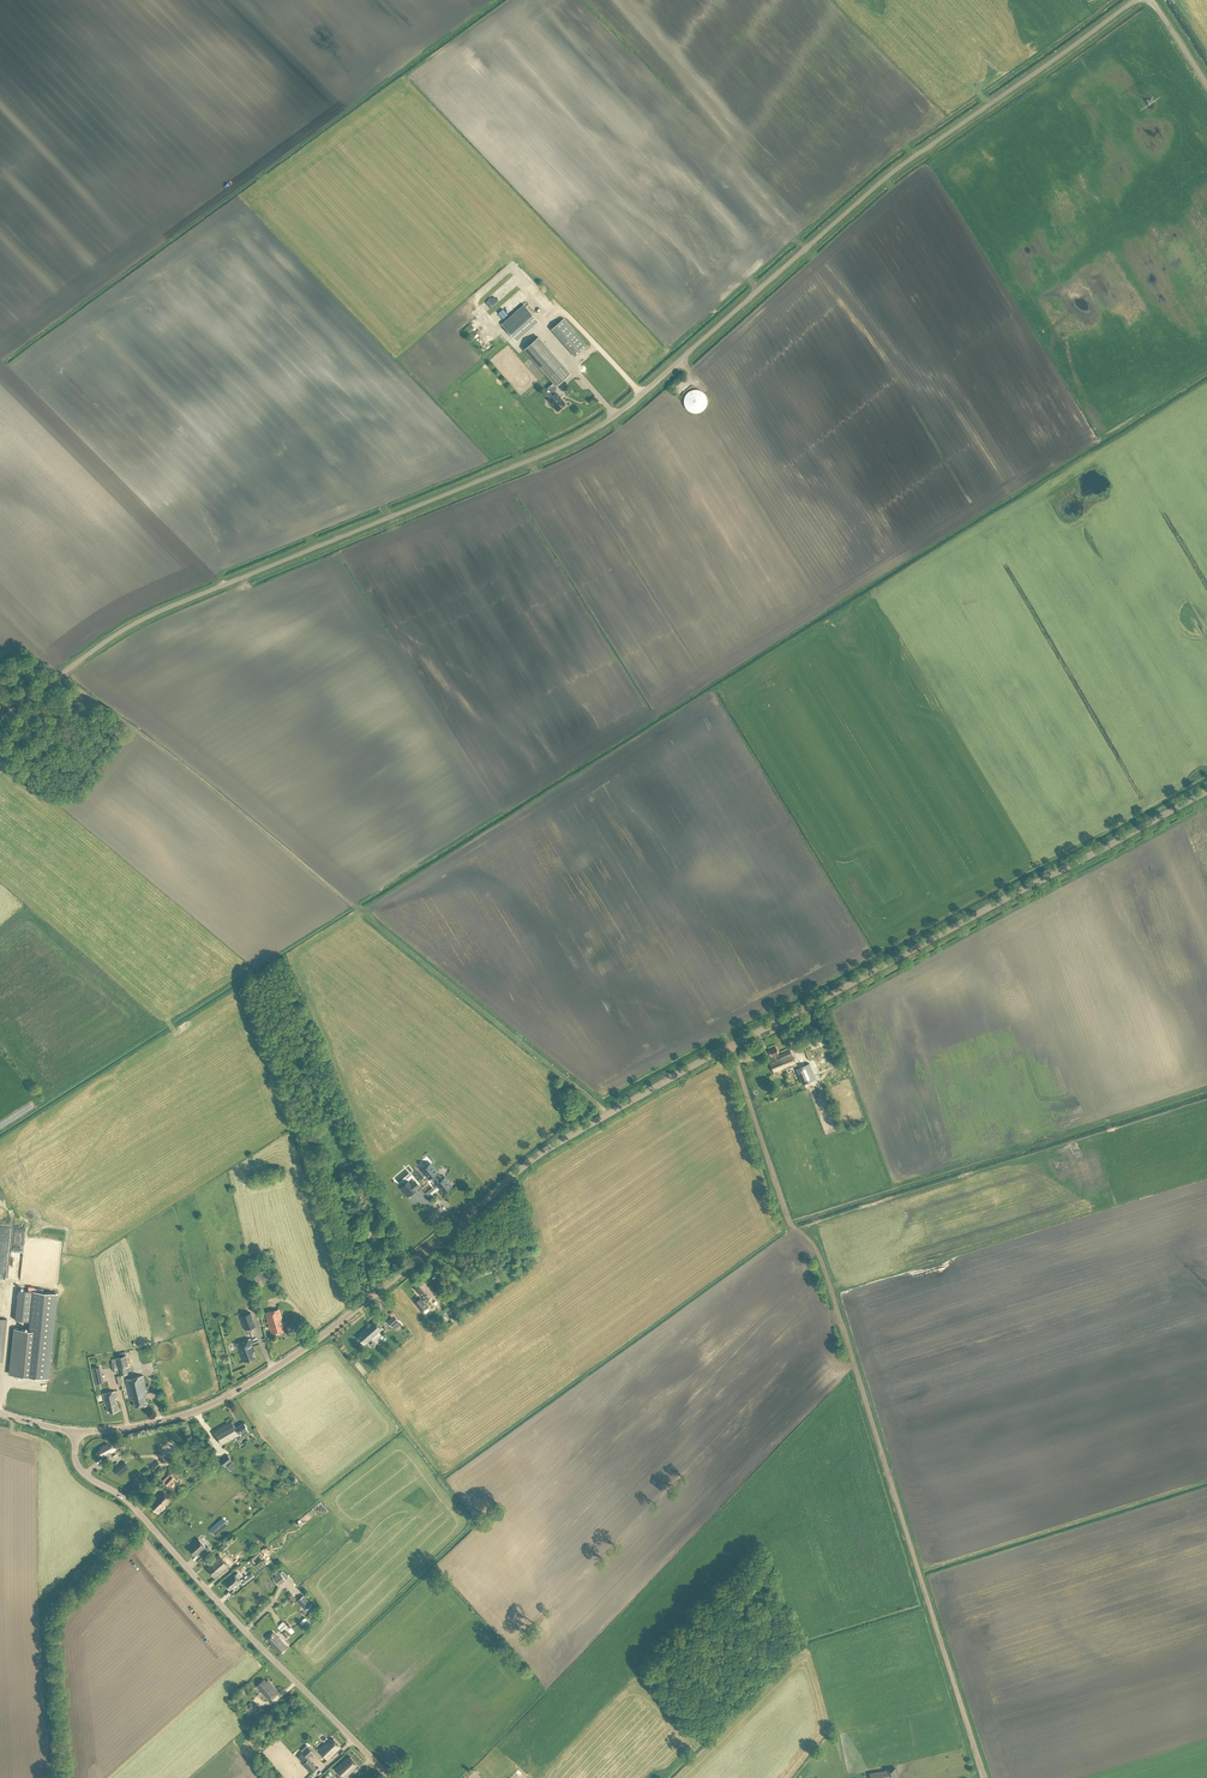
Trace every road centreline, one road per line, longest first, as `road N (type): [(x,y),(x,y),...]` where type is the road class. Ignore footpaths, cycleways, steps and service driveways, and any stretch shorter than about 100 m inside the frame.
road 1 (unclassified): [(0,719),(144,619),(589,433),(883,180),(1135,0)]
road 2 (tertiary): [(77,1432),(168,1420),(245,1387),(344,1318),(559,1142),(1206,791)]
road 3 (track): [(984,1777),(827,1276),(816,1249),(784,1210),(731,1045)]
road 4 (track): [(61,674),(216,791),(605,1116)]
road 5 (tertiary): [(391,1777),(128,1501),(81,1469),(77,1432)]
road 6 (track): [(64,1777),(48,1621),(56,1601),(138,1512)]

